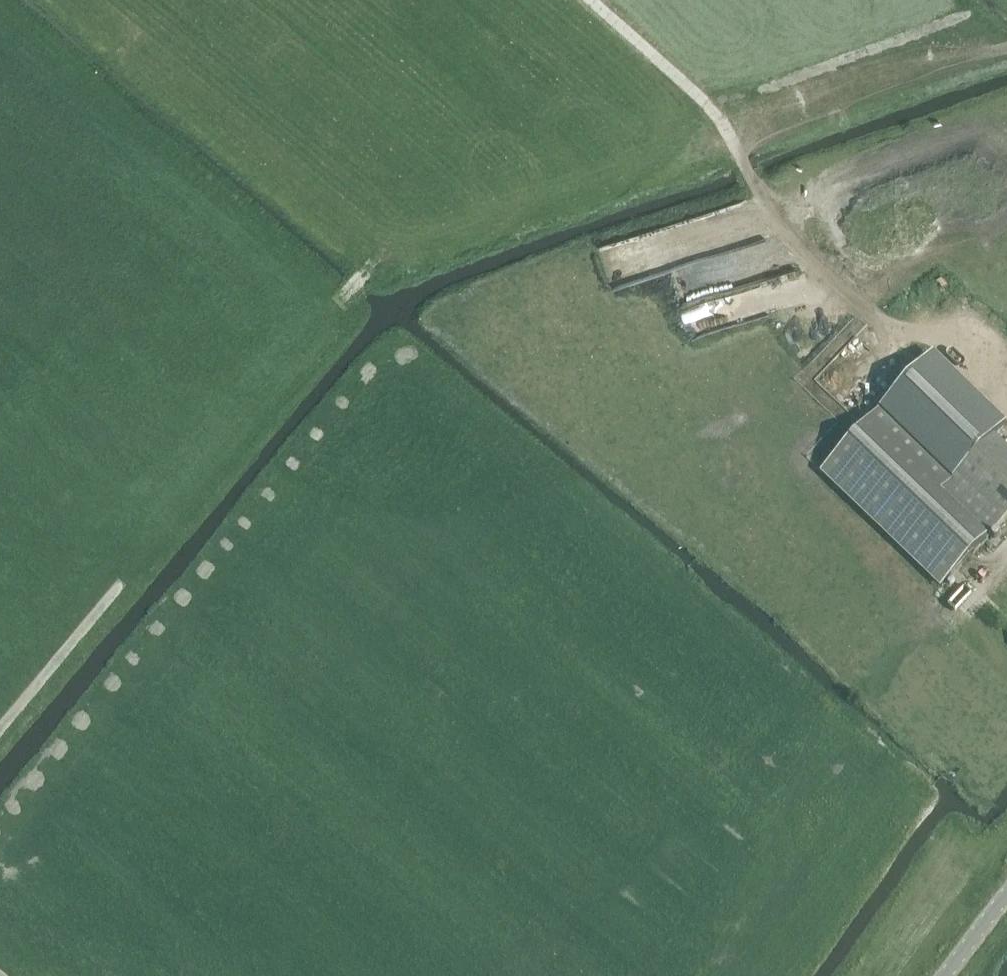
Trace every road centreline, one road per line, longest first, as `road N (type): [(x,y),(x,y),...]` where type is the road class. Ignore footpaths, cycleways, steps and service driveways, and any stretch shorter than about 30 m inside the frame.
road 1 (track): [(888,334),(764,202),(742,148),(679,62),(605,0)]
road 2 (track): [(121,586),(0,736)]

